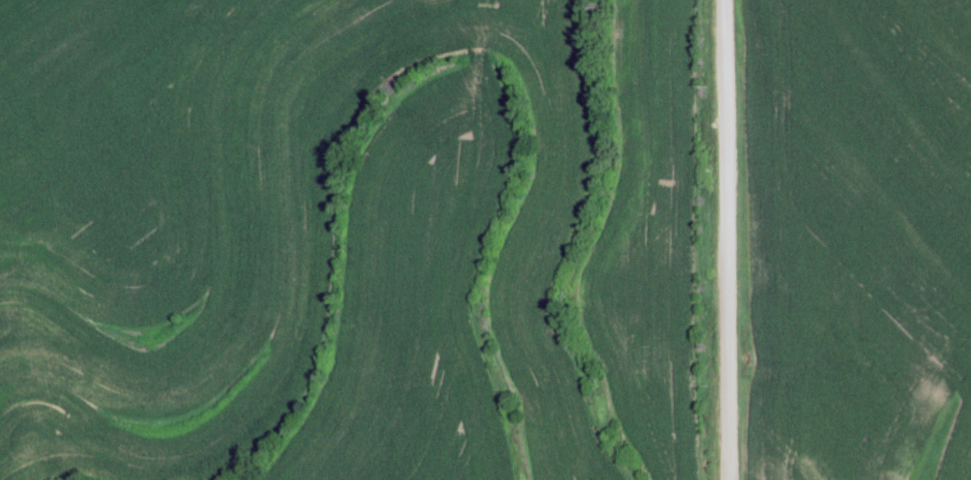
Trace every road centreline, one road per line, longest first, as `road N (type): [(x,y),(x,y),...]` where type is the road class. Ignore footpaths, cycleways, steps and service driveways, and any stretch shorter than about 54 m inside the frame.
road 1 (residential): [(710,479),(709,0)]

